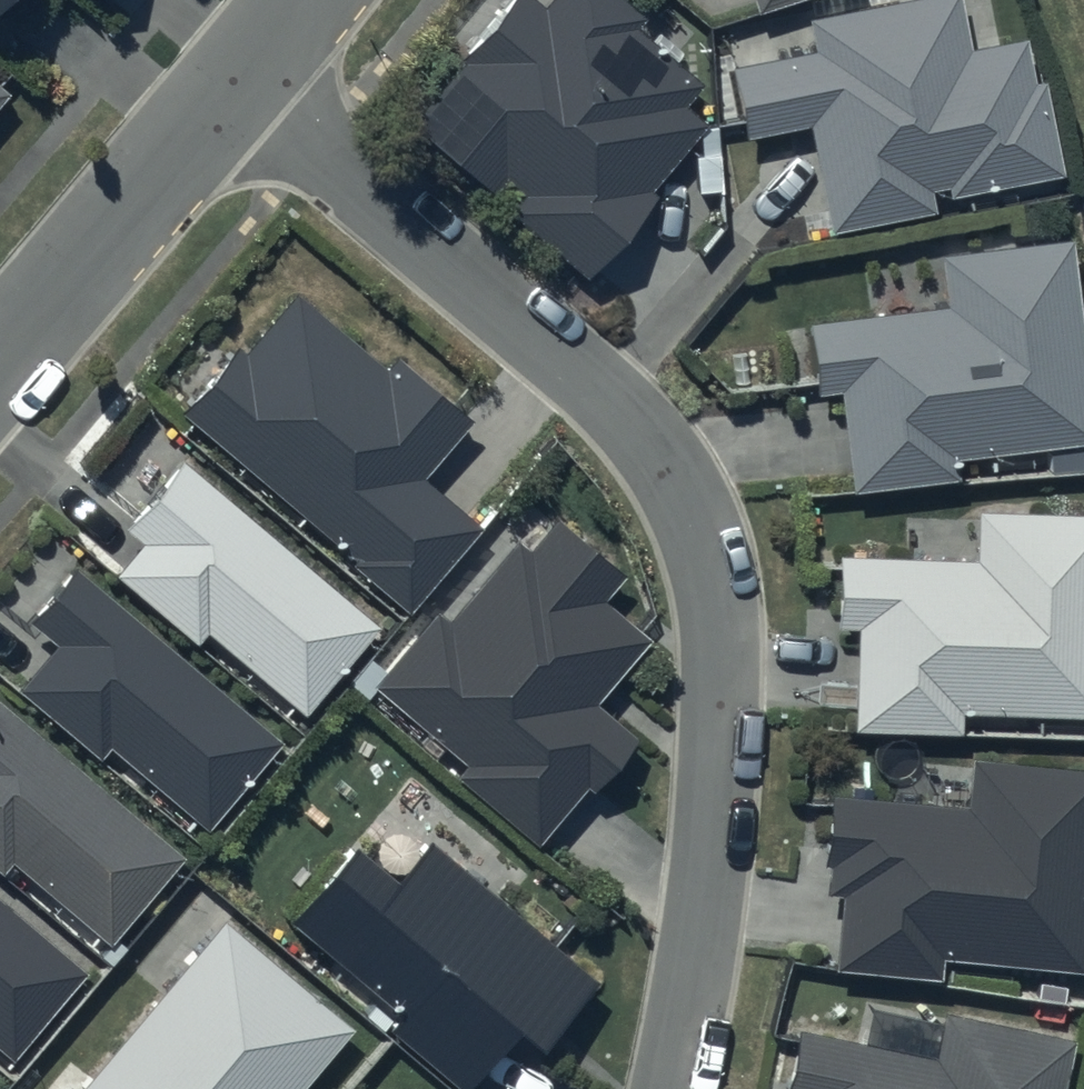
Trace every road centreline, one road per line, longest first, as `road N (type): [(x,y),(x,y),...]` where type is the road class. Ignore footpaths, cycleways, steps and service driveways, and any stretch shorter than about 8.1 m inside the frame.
road 1 (residential): [(239,77),(606,394),(653,447),(690,507),(715,578),(723,690),(714,845),(672,1088)]
road 2 (residential): [(0,359),(239,77)]

